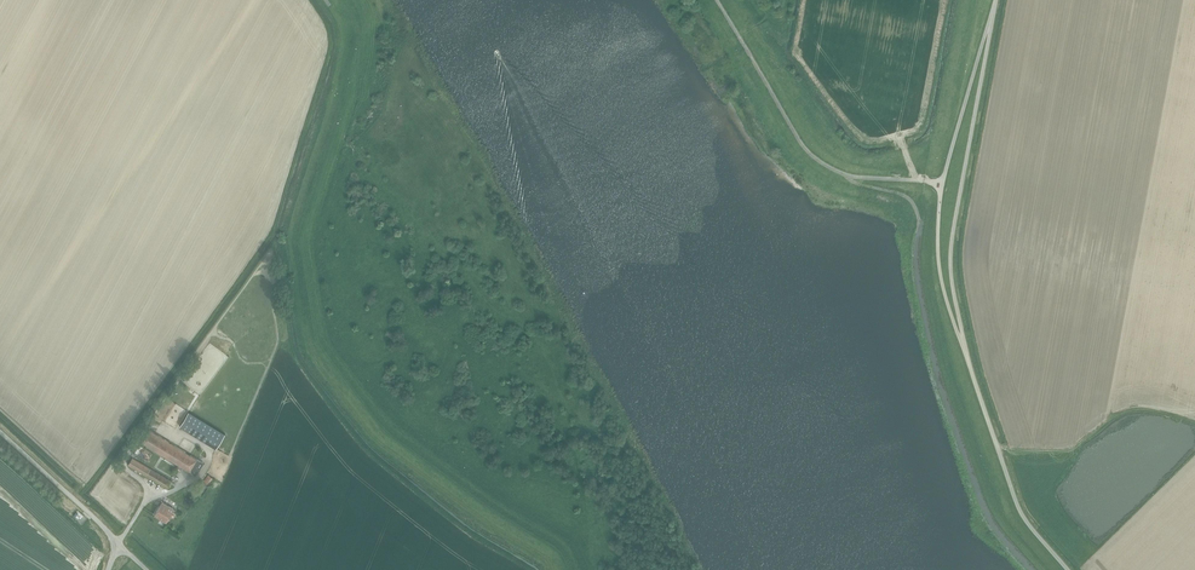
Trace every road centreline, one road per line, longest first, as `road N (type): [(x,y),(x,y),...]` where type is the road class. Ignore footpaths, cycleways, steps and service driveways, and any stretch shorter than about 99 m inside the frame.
road 1 (track): [(577,569),(566,546),(393,425),(325,337),(311,244),(358,86),(361,41)]
road 2 (unclassified): [(965,351),(951,242),(990,26)]
road 3 (unclassified): [(941,184),(846,176),(814,157),(716,0)]
road 4 (unclassified): [(1068,569),(1019,509),(965,351)]
road 5 (unclassified): [(965,351),(938,261),(941,184)]
road 6 (unclassified): [(941,184),(990,26)]
road 7 (unclassified): [(118,545),(0,434)]

